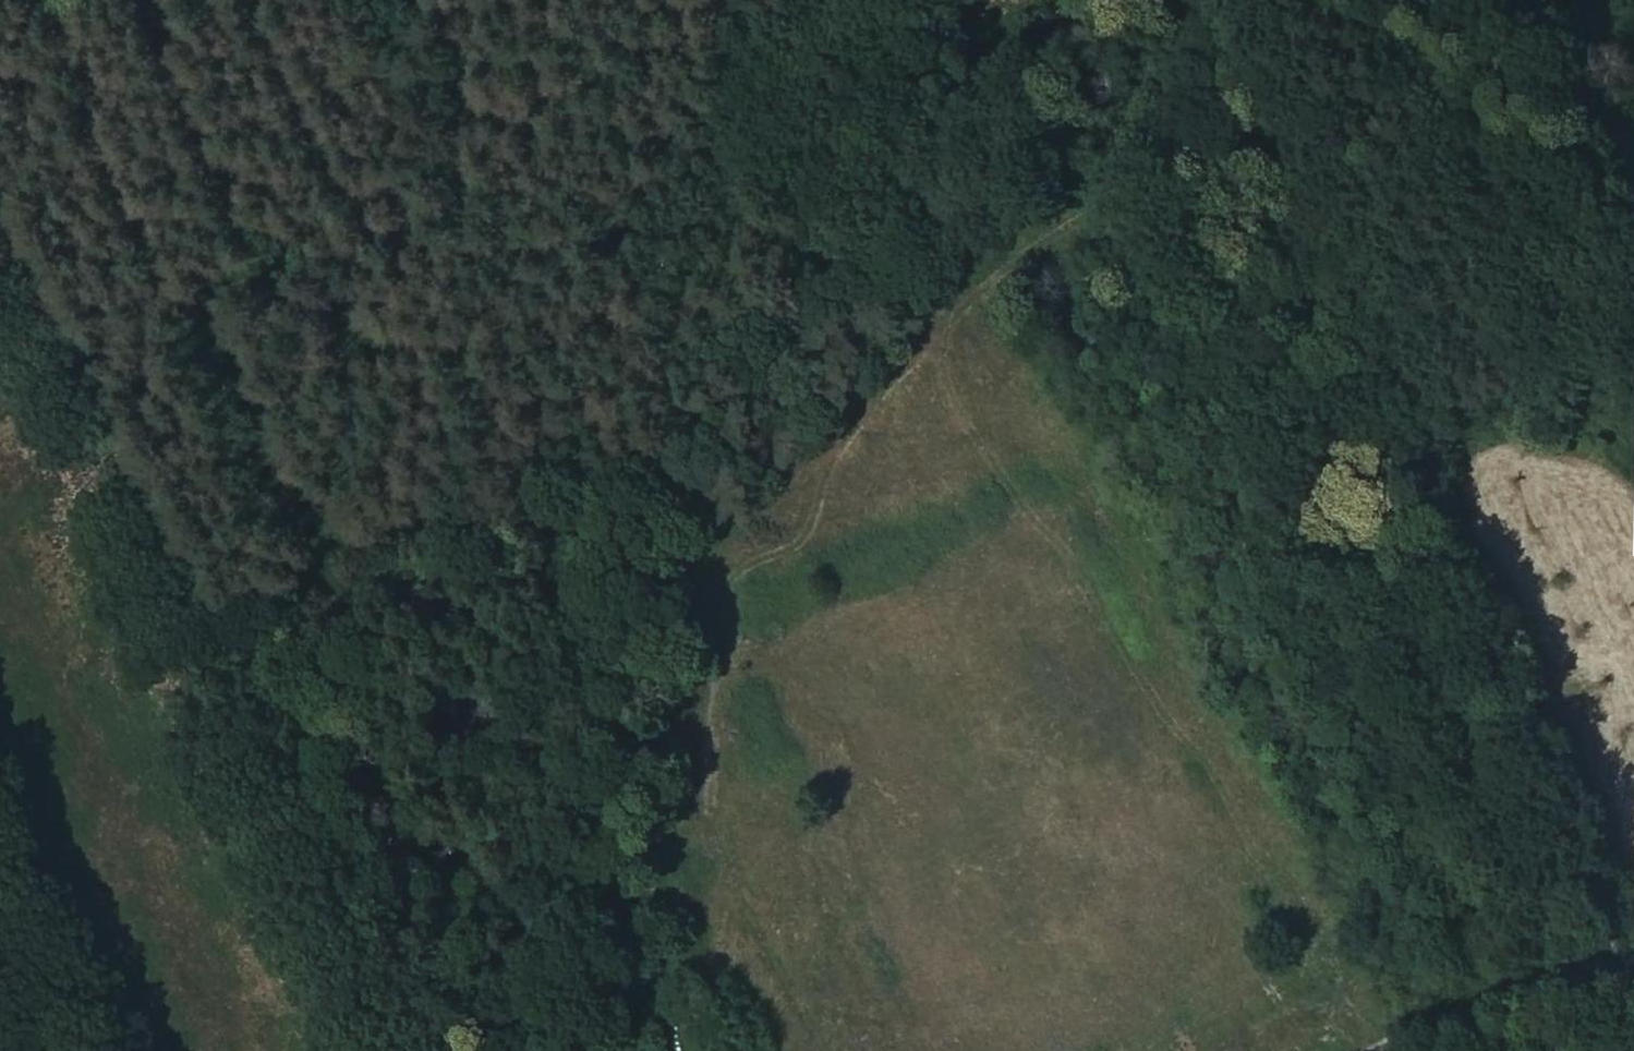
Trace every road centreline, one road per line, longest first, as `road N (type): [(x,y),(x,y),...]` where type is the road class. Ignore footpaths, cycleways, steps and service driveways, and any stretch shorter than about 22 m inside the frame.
road 1 (track): [(1633,216),(1536,108),(1469,0)]

